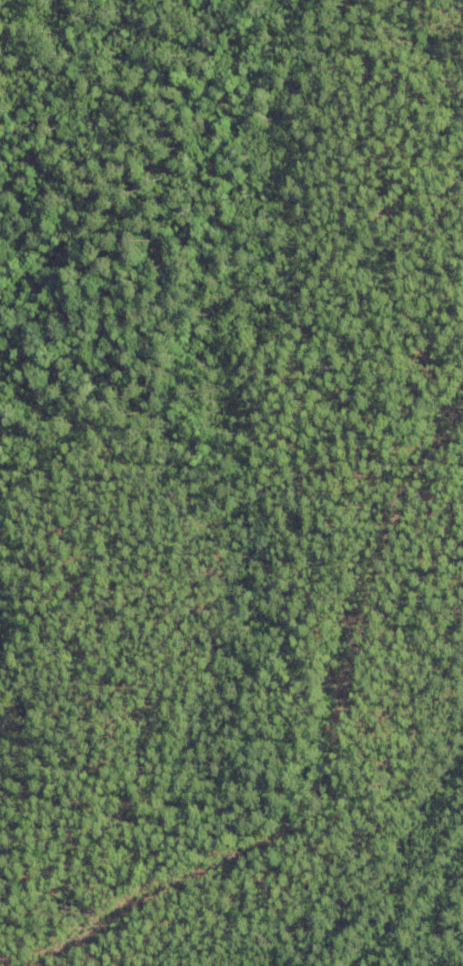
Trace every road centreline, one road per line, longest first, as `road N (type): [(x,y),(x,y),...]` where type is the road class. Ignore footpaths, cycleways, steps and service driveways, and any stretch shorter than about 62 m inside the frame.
road 1 (track): [(15,965),(219,834),(302,760),(395,468),(462,363)]

